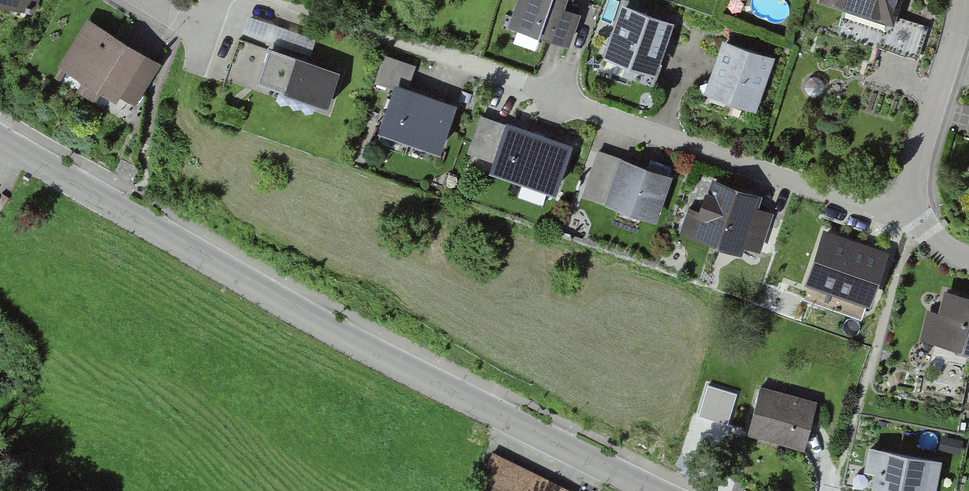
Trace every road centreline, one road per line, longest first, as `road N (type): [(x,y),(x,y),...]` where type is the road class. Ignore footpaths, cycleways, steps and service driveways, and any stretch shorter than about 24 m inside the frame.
road 1 (tertiary): [(656,490),(346,337),(0,139)]
road 2 (residential): [(441,54),(895,217)]
road 3 (residential): [(961,0),(948,68),(895,217)]

